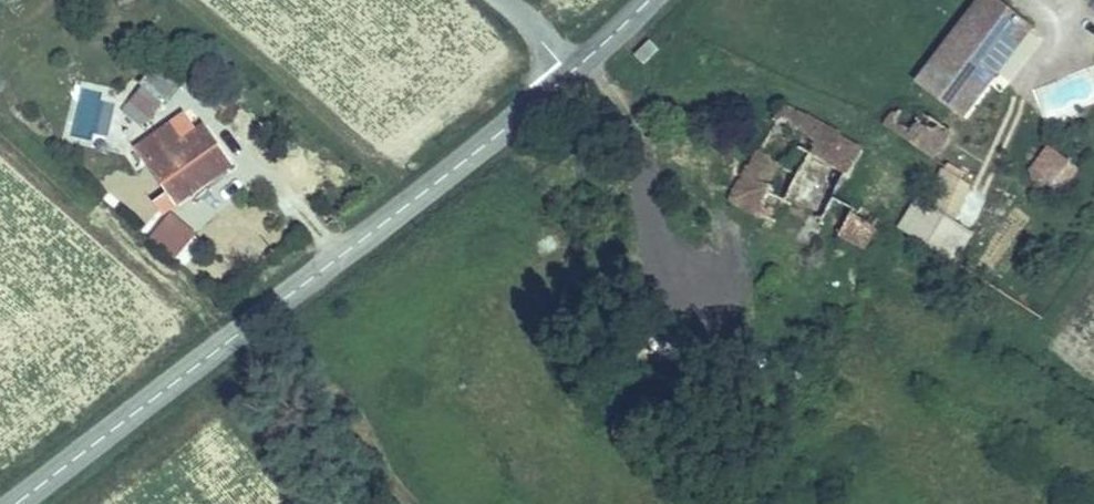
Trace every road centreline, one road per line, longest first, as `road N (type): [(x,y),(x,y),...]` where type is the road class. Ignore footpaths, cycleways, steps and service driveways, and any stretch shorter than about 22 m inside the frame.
road 1 (tertiary): [(569,74),(16,503)]

